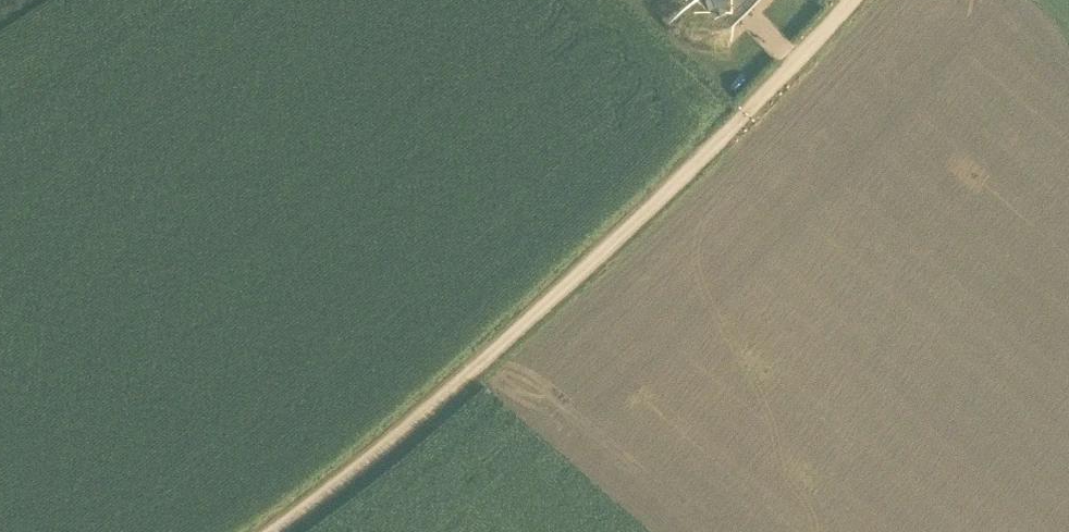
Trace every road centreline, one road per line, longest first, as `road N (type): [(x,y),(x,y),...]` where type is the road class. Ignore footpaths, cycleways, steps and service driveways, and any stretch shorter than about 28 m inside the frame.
road 1 (track): [(852,0),(667,193),(397,435),(275,531)]

